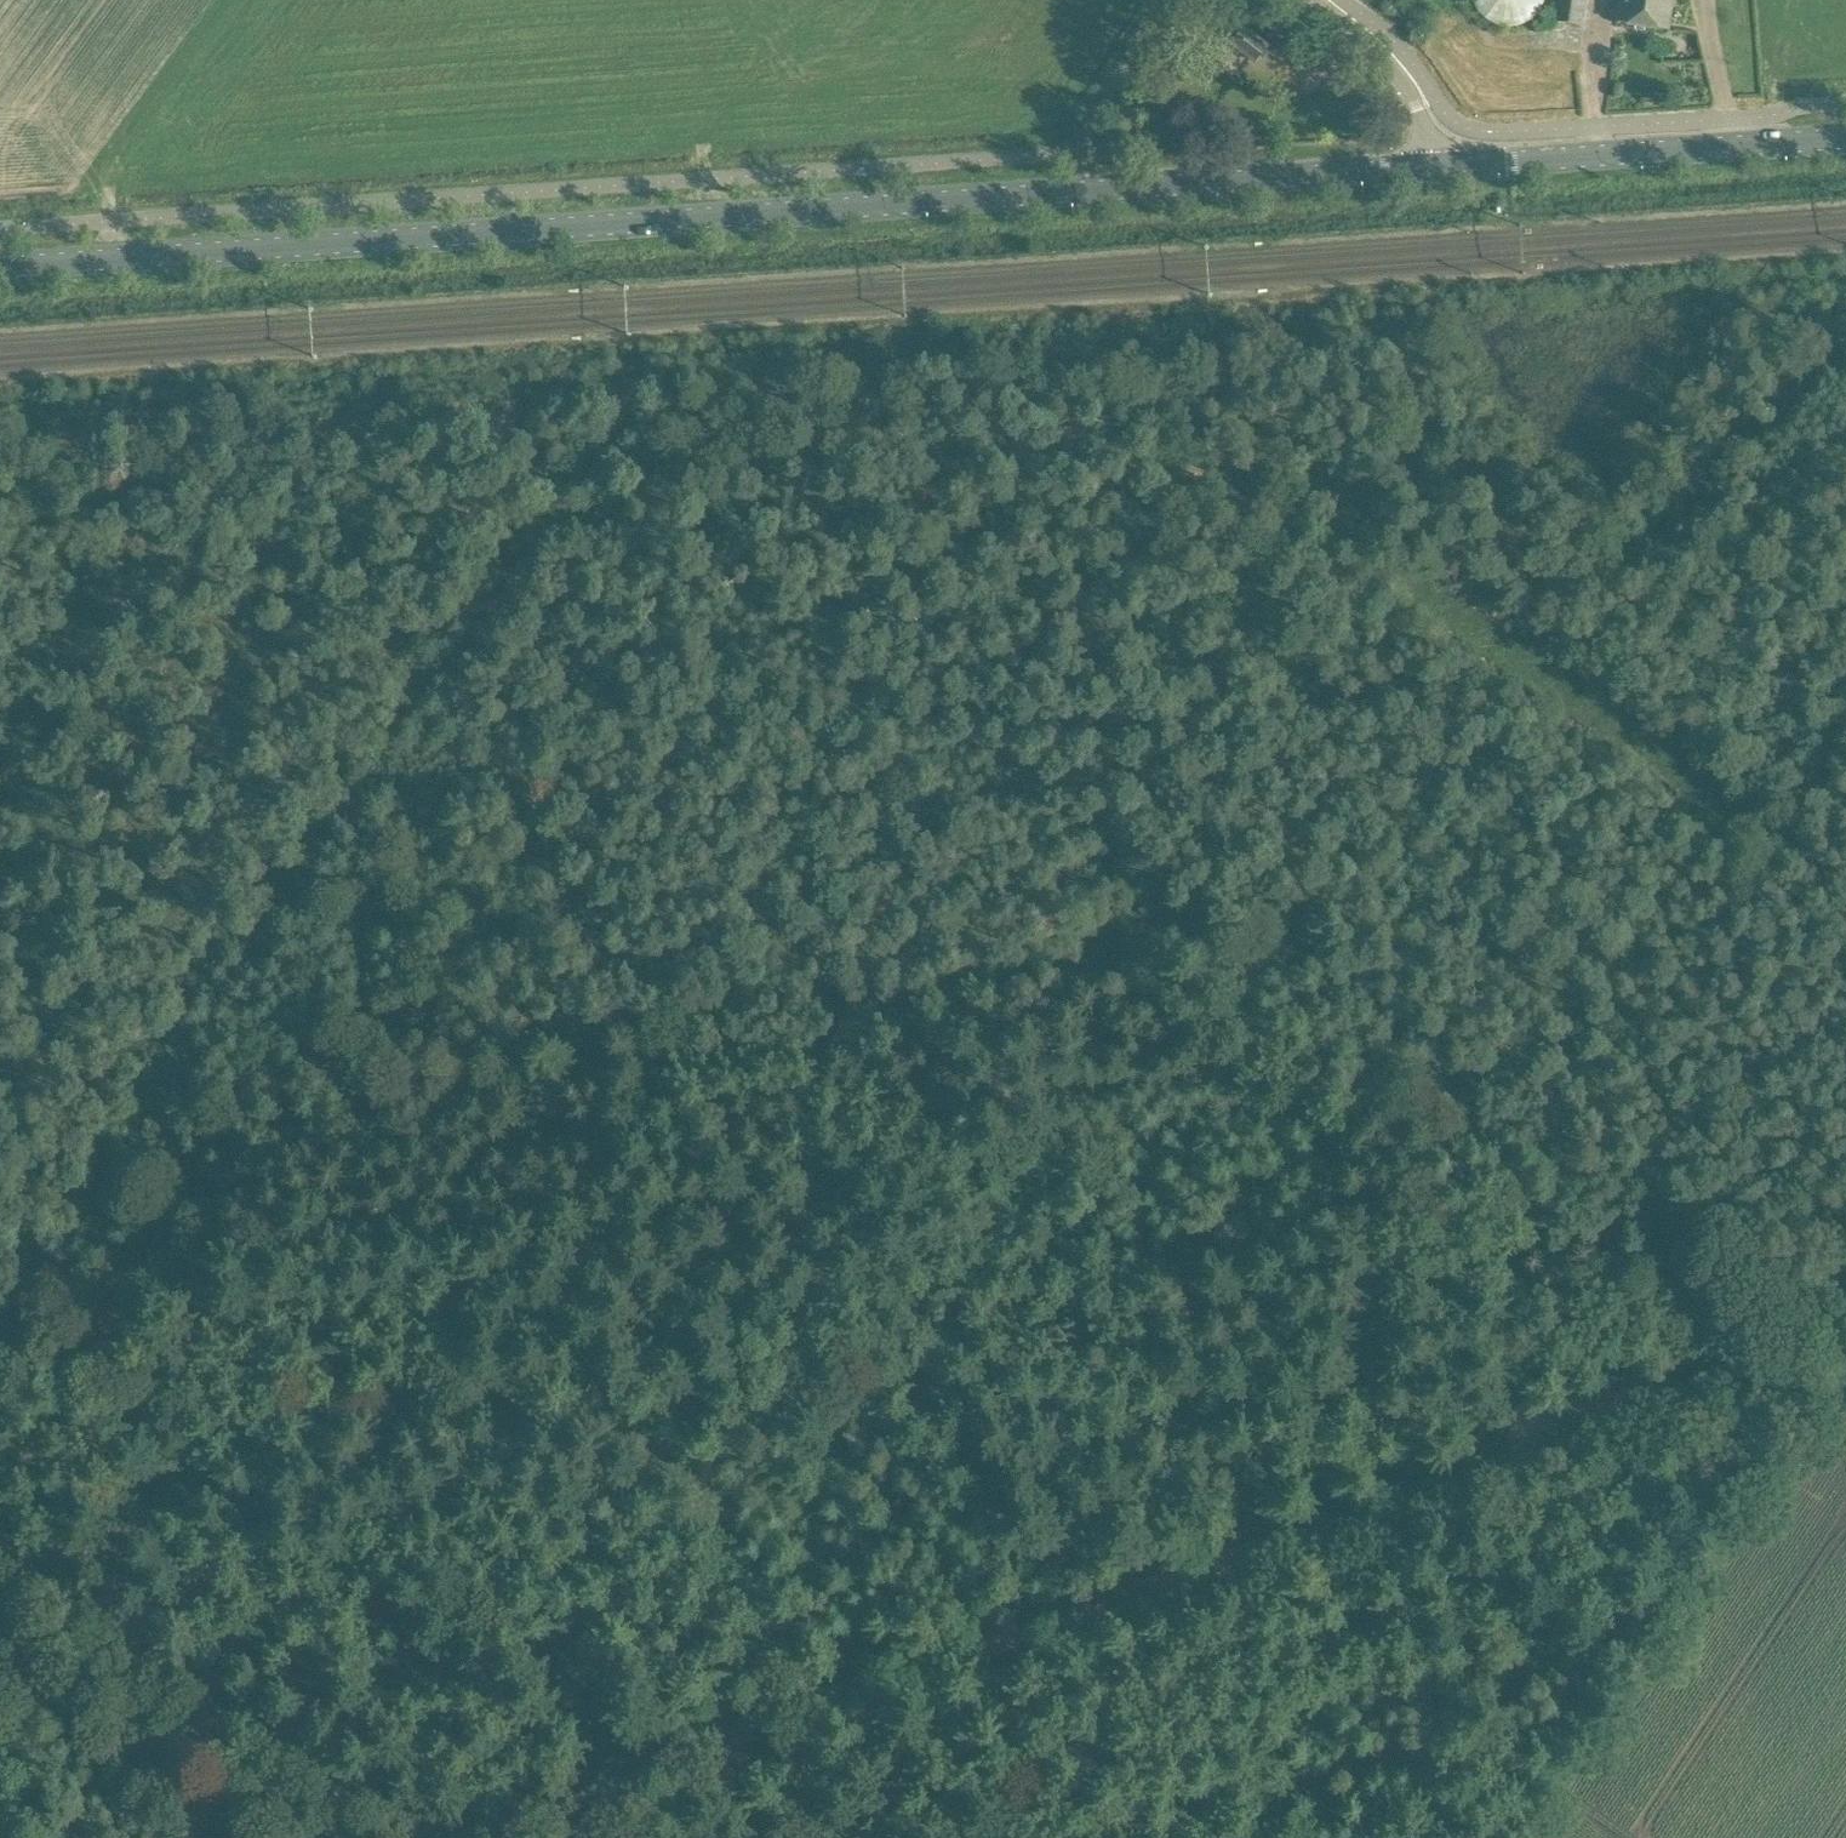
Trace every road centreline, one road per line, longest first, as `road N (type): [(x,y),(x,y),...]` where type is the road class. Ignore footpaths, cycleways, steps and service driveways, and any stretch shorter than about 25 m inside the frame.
road 1 (secondary): [(0,267),(1439,167)]
road 2 (track): [(1526,1456),(440,1826)]
road 3 (track): [(0,1332),(89,1152),(491,569)]
road 4 (track): [(0,1485),(257,1647),(440,1826)]
road 5 (secondary): [(1439,167),(1845,138)]
road 6 (unclassified): [(1439,167),(1396,70),(1313,0)]
road 7 (track): [(1845,1353),(1725,1389)]

